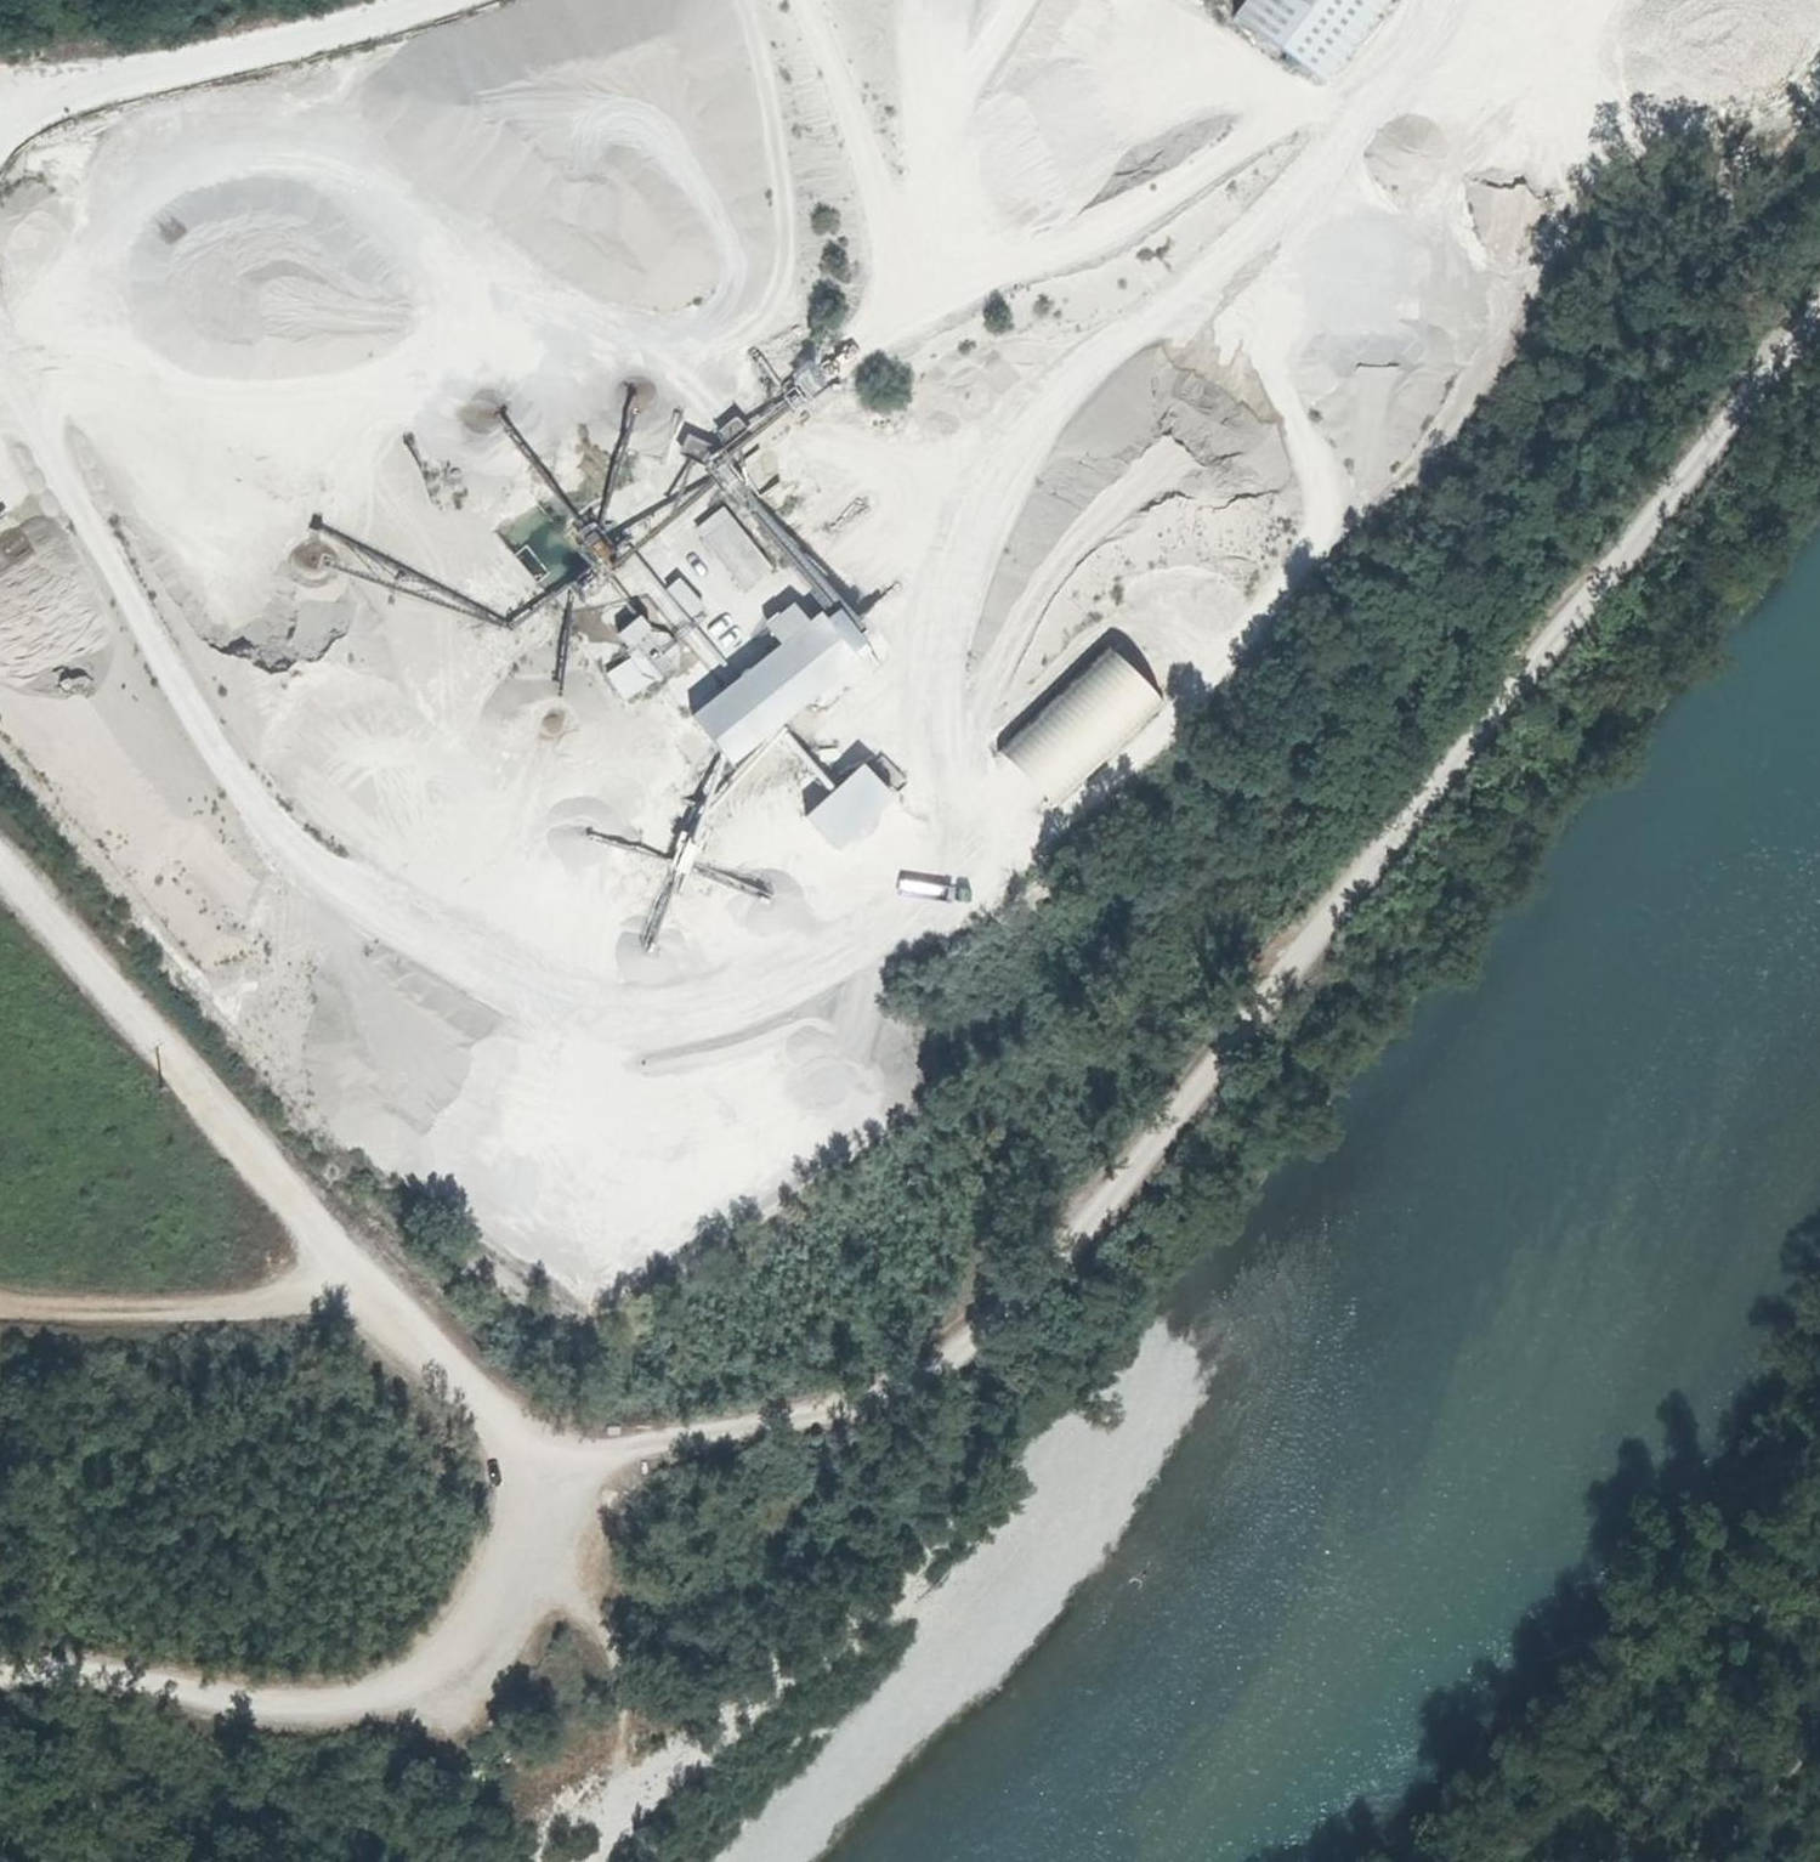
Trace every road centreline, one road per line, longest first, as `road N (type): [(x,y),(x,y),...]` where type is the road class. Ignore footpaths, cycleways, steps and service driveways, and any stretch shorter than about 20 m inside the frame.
road 1 (track): [(0,1677),(32,1670),(184,1684),(303,1706),(414,1688),(481,1632),(533,1568),(549,1509),(631,1460),(902,1380),(1051,1260),(1169,1123),(1819,313)]
road 2 (track): [(0,870),(516,1440),(549,1509)]

